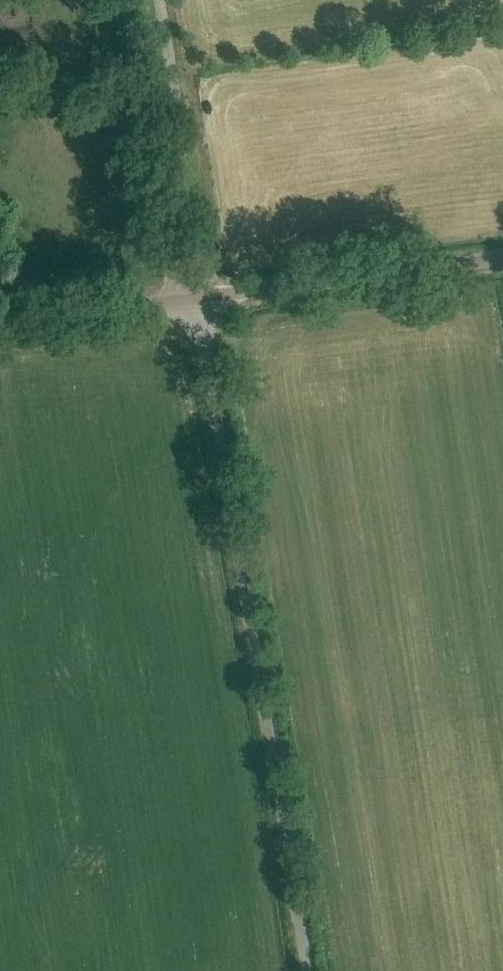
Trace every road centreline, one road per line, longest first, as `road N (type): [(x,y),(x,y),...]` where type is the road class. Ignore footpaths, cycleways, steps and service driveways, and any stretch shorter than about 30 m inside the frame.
road 1 (unclassified): [(202,297),(305,970)]
road 2 (unclassified): [(202,297),(502,263)]
road 3 (unclassified): [(0,317),(202,297)]

